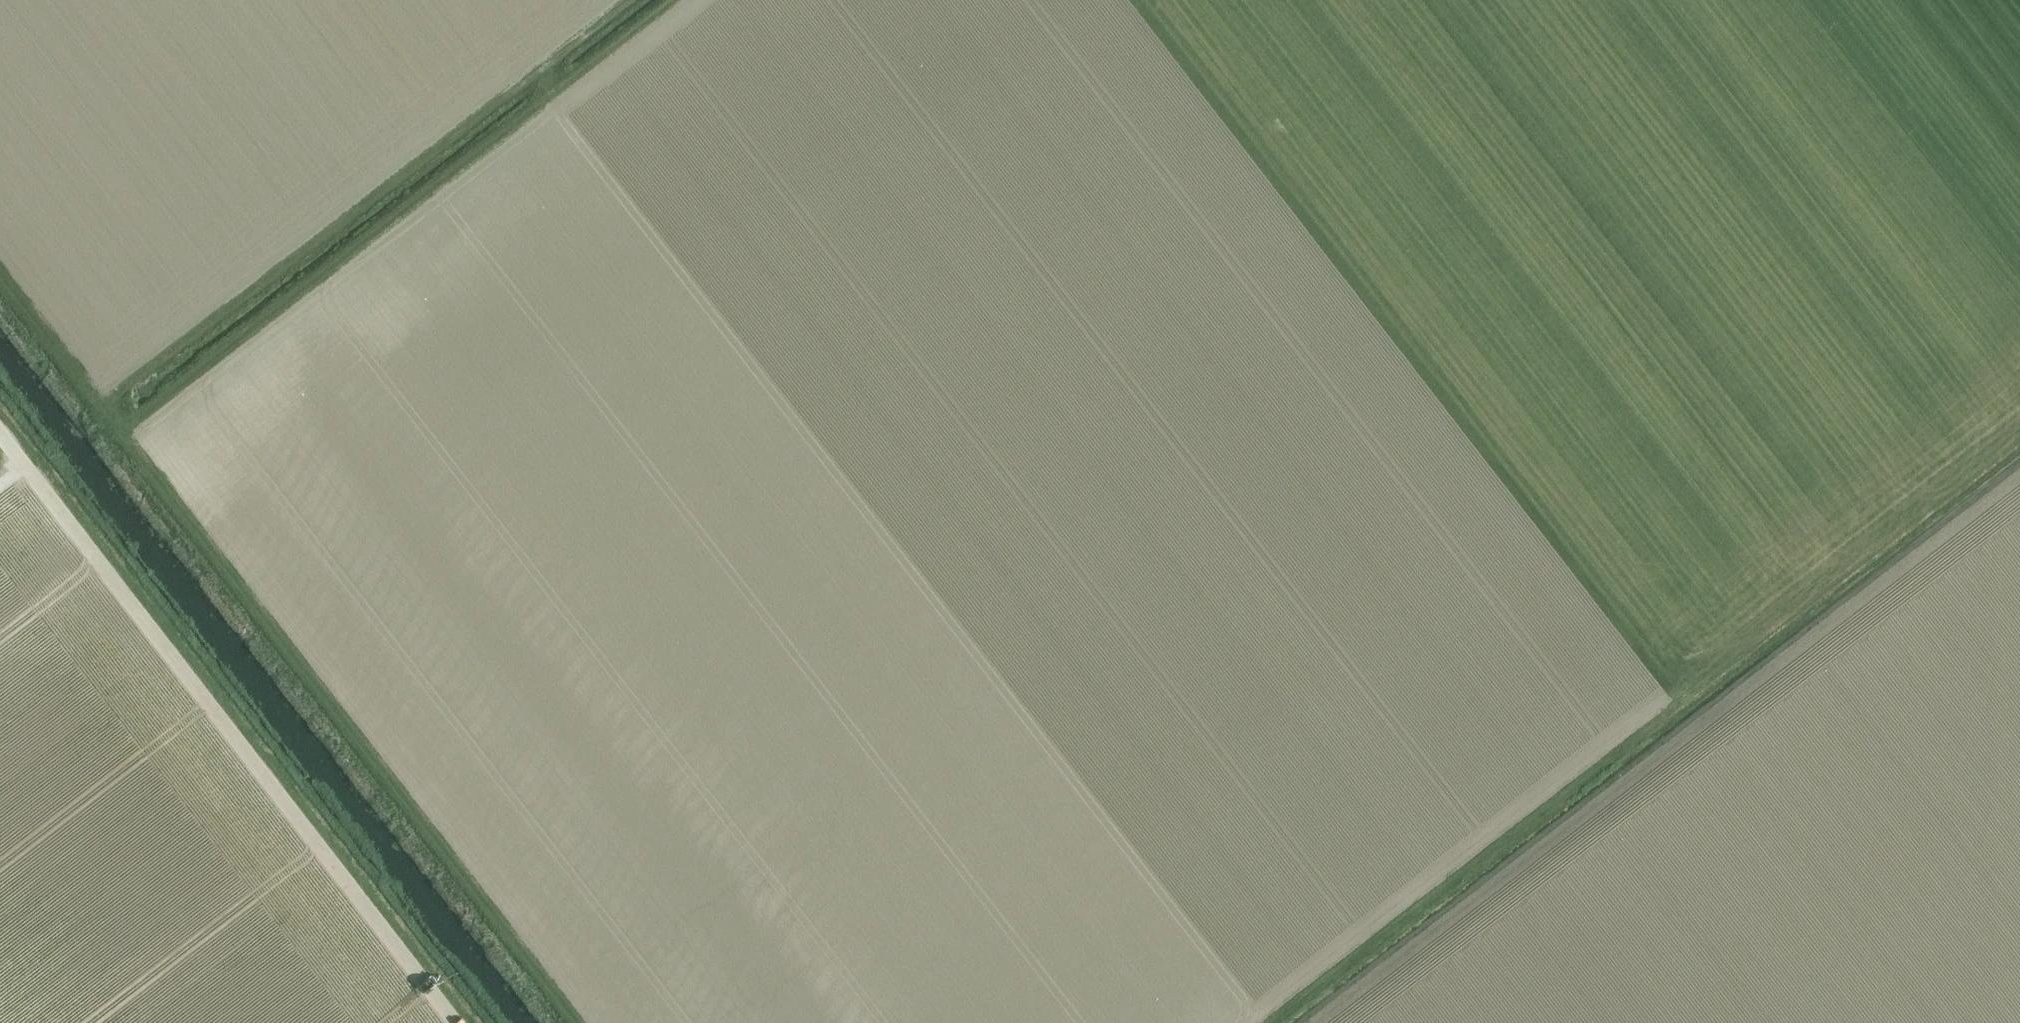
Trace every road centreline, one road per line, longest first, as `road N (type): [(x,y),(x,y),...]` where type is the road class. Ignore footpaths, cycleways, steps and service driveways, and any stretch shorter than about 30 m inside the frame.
road 1 (track): [(454,1022),(0,435)]

